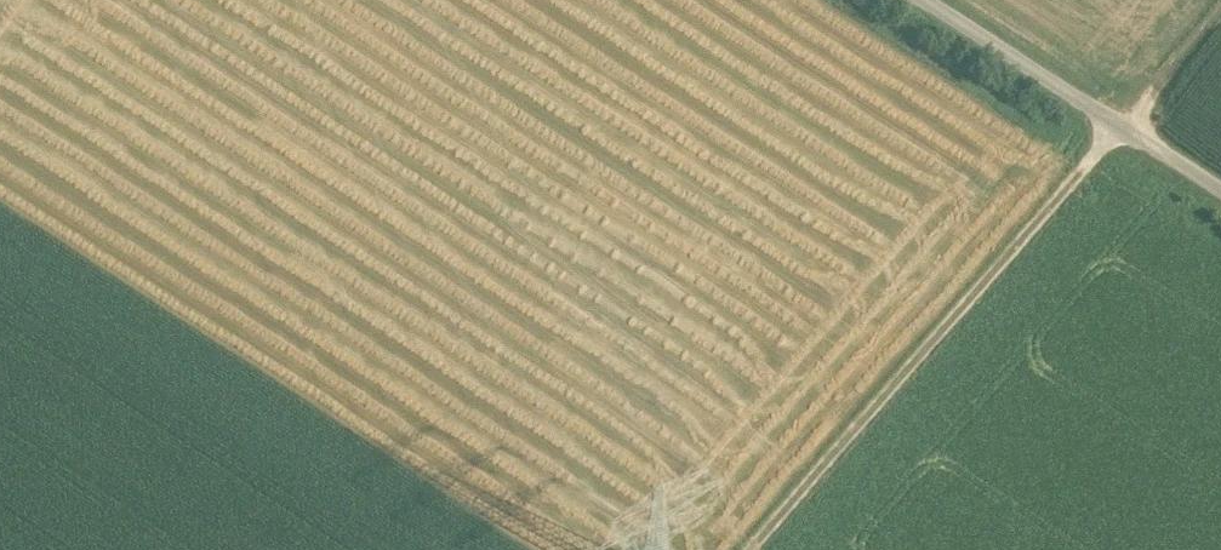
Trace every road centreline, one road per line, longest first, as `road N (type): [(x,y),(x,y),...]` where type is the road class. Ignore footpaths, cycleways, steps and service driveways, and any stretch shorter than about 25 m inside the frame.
road 1 (track): [(779,549),(1135,143)]
road 2 (track): [(917,0),(1220,200)]
road 3 (track): [(1220,47),(1135,143)]

